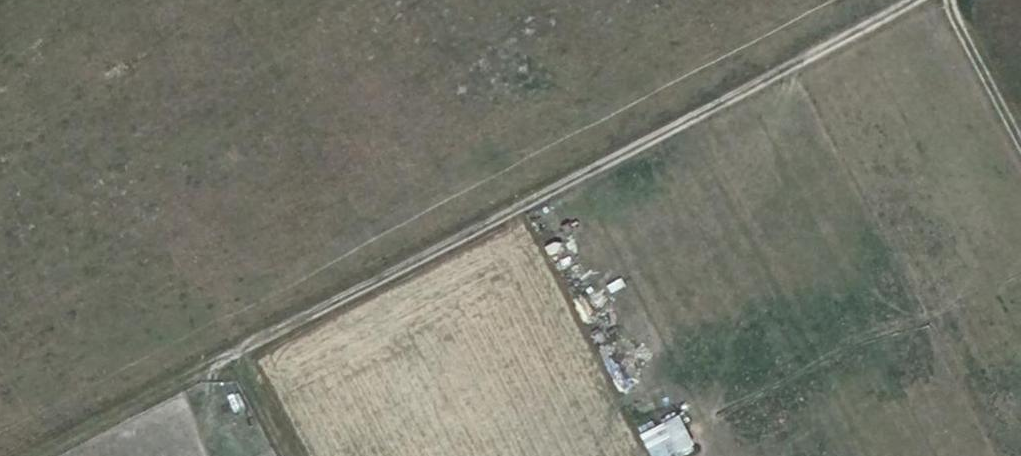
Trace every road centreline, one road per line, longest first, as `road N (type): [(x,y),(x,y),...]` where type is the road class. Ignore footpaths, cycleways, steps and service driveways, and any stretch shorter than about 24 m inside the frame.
road 1 (track): [(892,0),(31,455)]
road 2 (track): [(953,0),(1020,132)]
road 3 (track): [(239,346),(294,455)]

